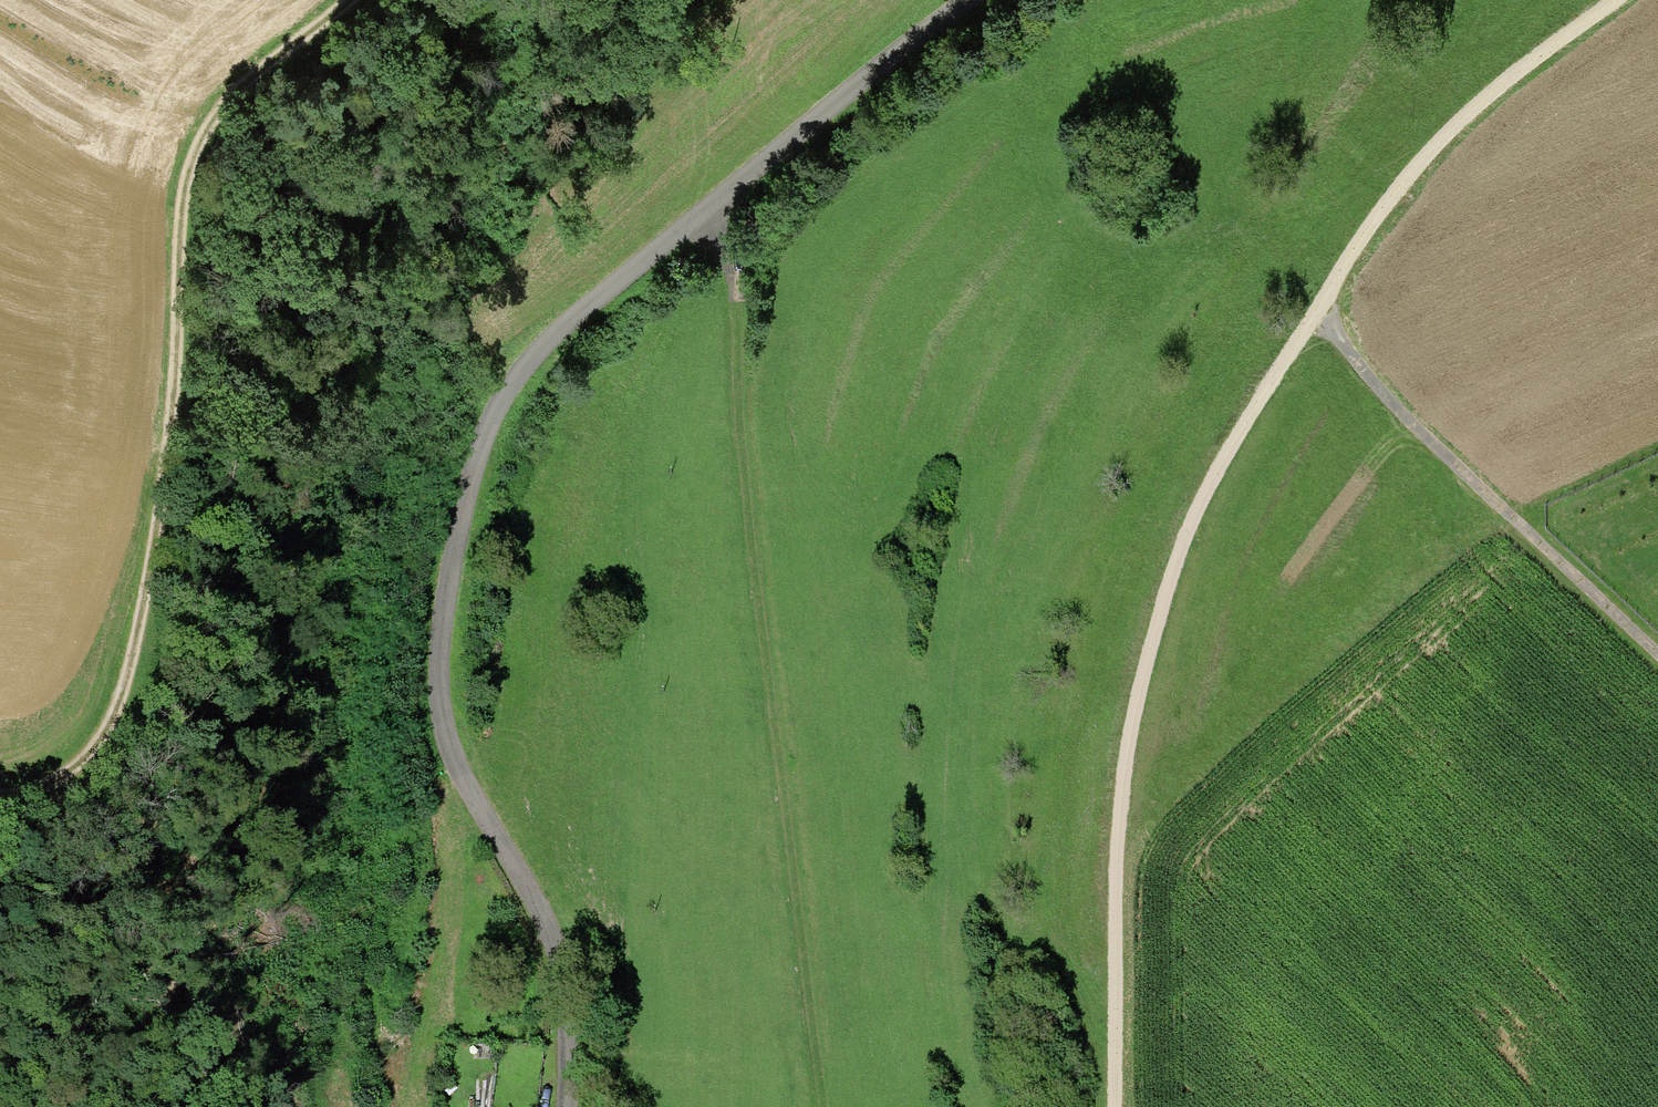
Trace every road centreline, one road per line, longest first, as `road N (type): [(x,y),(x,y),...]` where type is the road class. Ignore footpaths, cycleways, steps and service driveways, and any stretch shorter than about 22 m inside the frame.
road 1 (unclassified): [(969,0),(540,348),(495,407),(467,477),(450,543),(431,699),(452,765),(548,949),(565,1054),(559,1106)]
road 2 (track): [(1113,1106),(1125,754),(1160,598),(1201,499),(1380,207),(1483,98),(1616,0)]
road 3 (track): [(0,797),(68,771),(116,706),(161,469),(190,155),(245,78),(350,0)]
road 4 (track): [(706,209),(753,437),(821,1106)]
road 5 (track): [(1317,310),(1385,403),(1528,542)]
road 6 (track): [(1657,659),(1528,542)]

